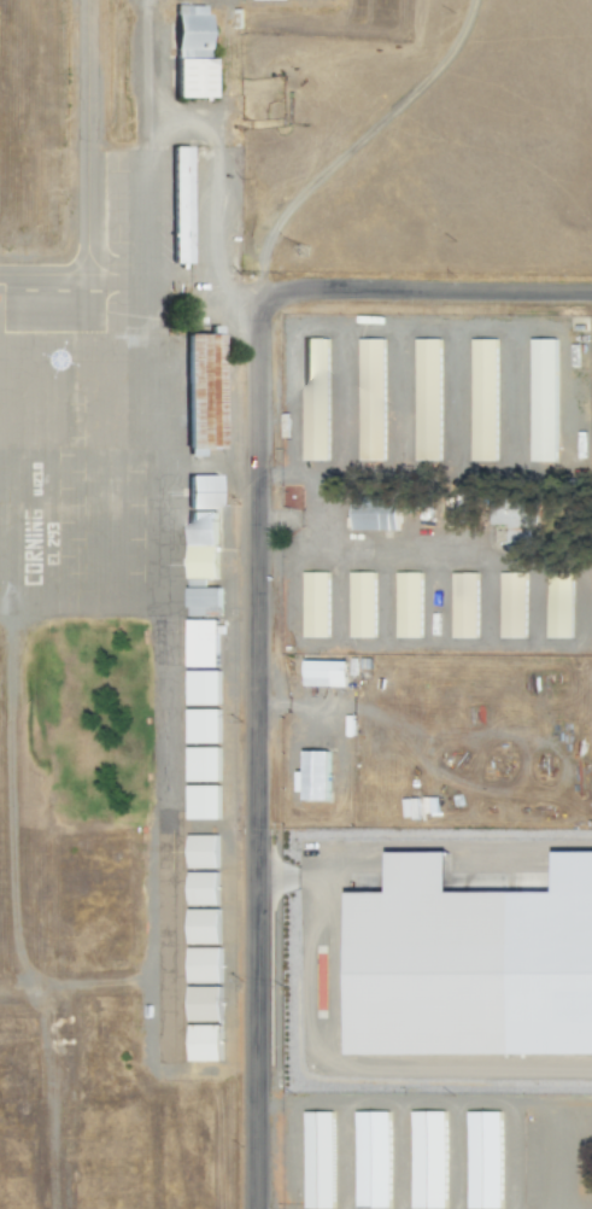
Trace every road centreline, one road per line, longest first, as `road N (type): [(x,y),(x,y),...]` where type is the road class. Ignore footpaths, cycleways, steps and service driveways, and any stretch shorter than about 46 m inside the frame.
road 1 (residential): [(253,1208),(263,313)]
road 2 (residential): [(263,313),(259,298),(282,288),(591,291)]

